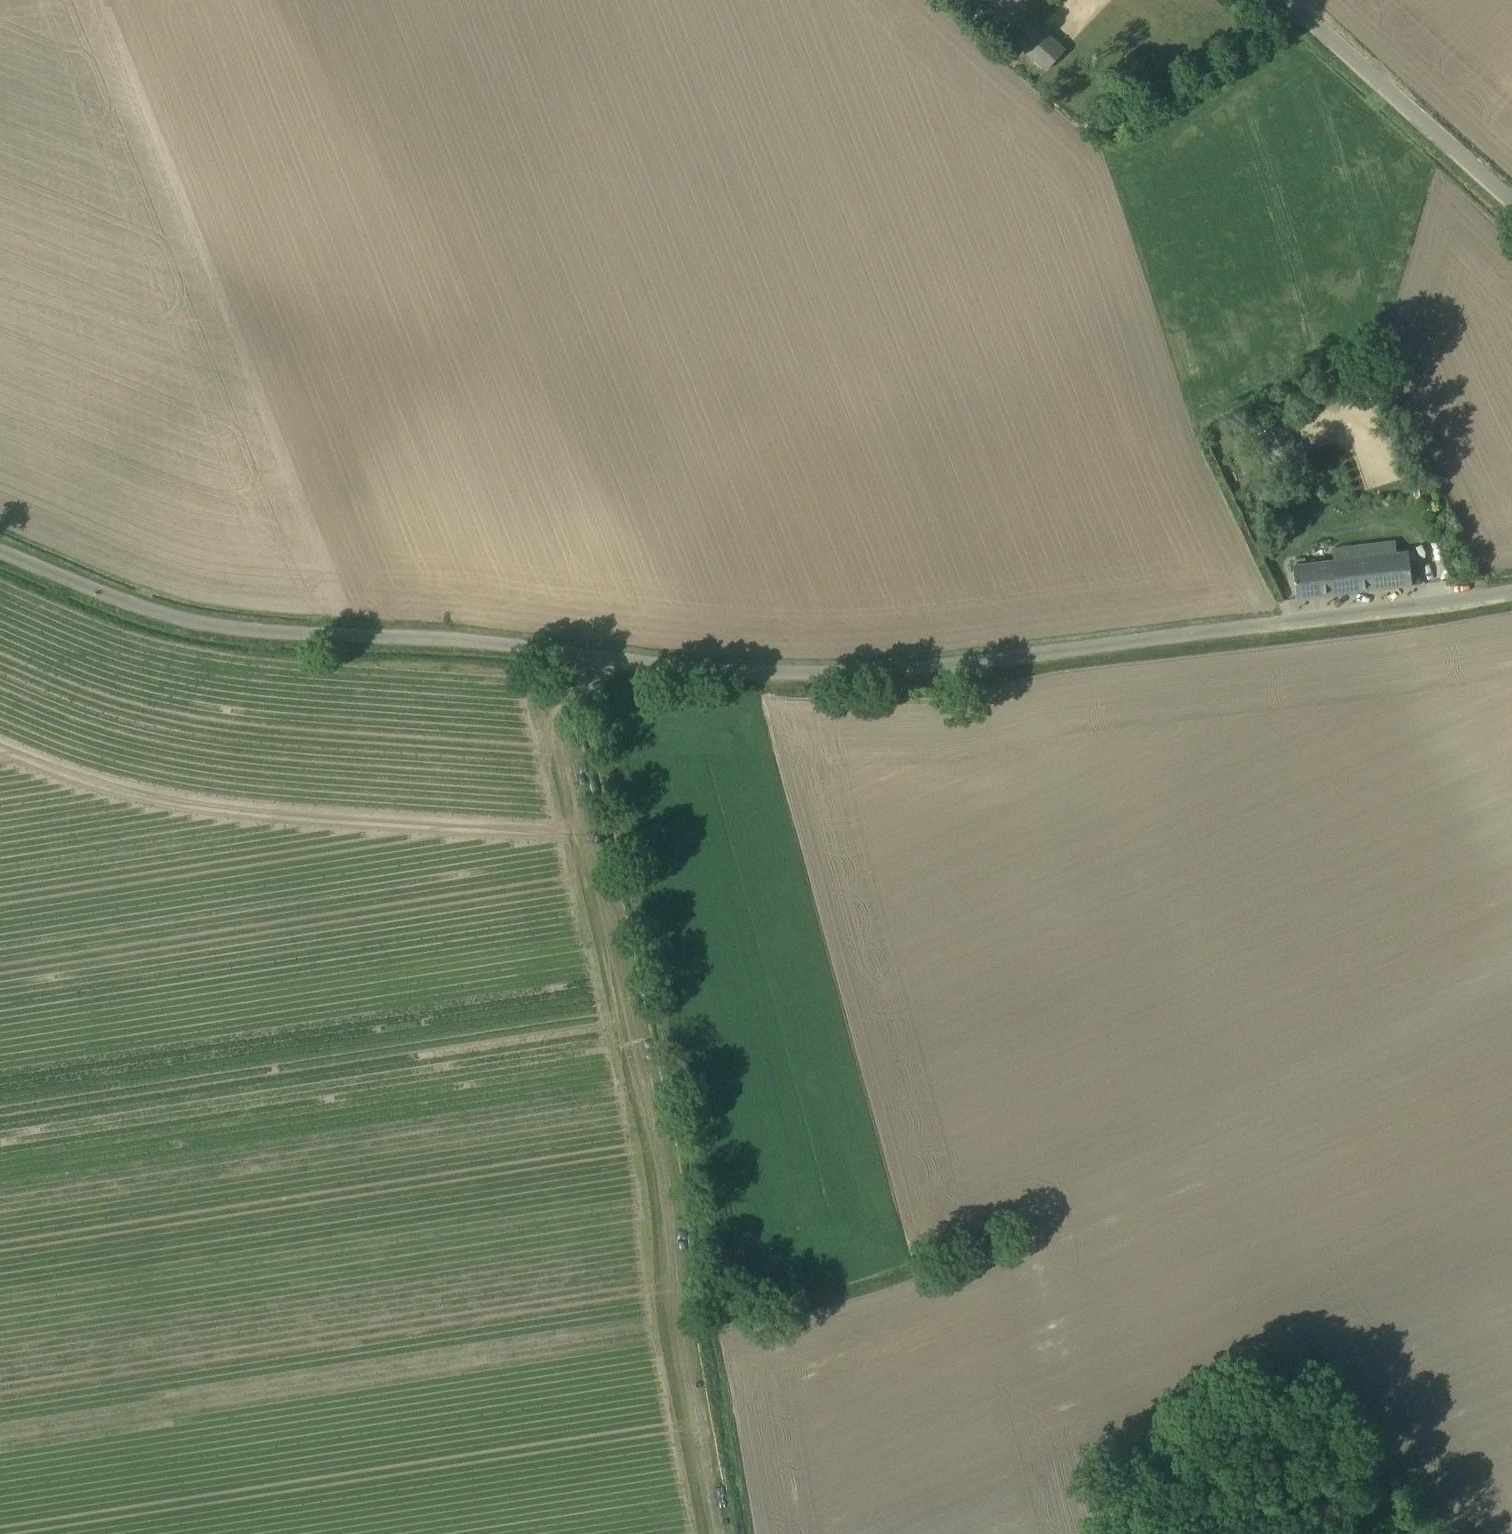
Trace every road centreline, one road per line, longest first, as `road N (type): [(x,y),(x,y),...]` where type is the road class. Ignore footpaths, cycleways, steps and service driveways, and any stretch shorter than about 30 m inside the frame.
road 1 (unclassified): [(0,550),(109,595),(214,624),(784,674),(968,663),(1511,591)]
road 2 (track): [(594,656),(595,696),(684,1056),(710,1333),(744,1533)]
road 3 (unclassified): [(1511,202),(1286,0)]

